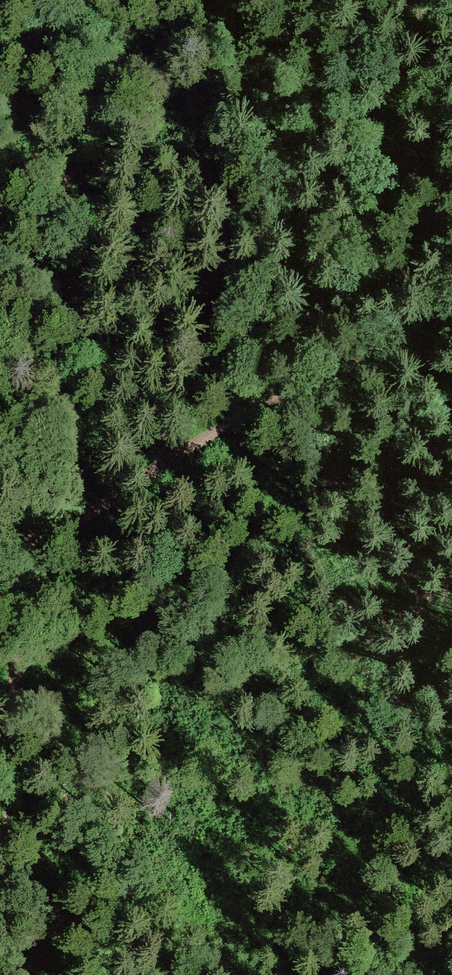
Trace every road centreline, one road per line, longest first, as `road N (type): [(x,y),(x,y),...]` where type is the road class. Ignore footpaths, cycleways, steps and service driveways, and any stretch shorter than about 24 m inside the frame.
road 1 (track): [(15,974),(6,760),(34,550),(30,393),(62,203),(97,118)]
road 2 (track): [(34,550),(202,439),(350,356),(451,318)]
road 3 (track): [(97,118),(188,0)]

